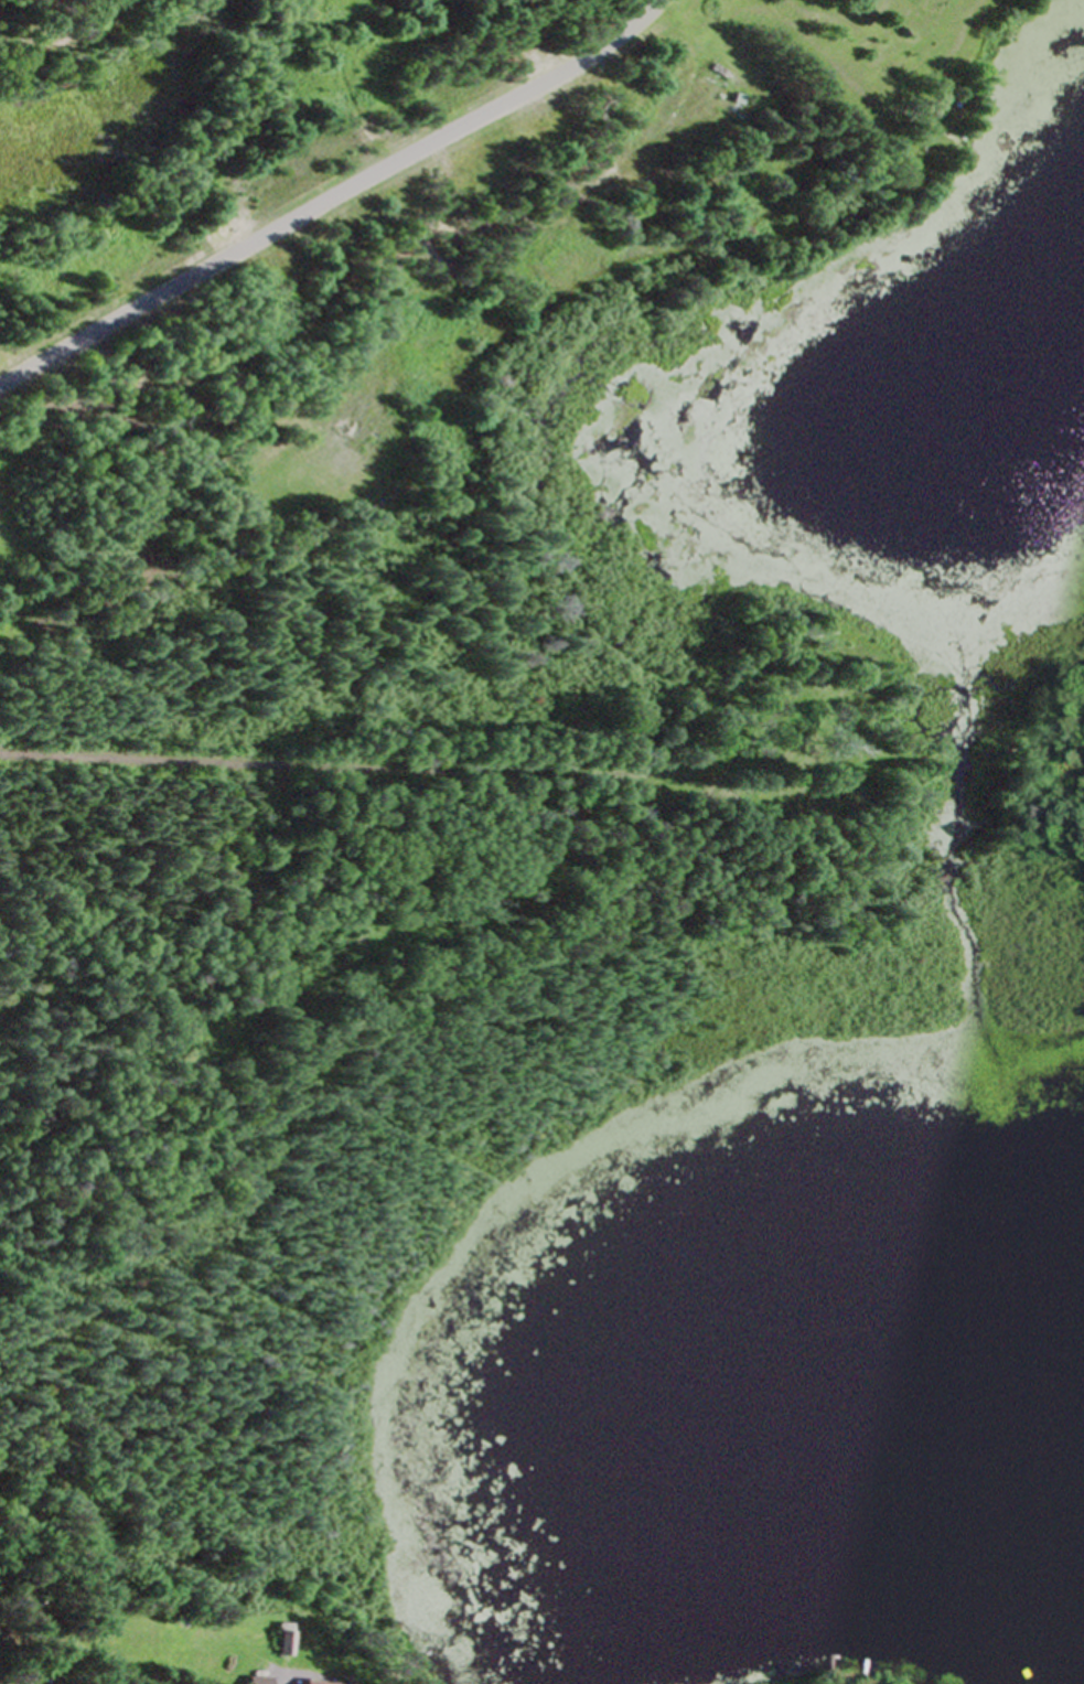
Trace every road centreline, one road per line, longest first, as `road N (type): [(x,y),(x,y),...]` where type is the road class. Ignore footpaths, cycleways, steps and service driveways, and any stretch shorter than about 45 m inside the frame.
road 1 (residential): [(0,386),(594,55),(660,0)]
road 2 (track): [(0,754),(742,774)]

